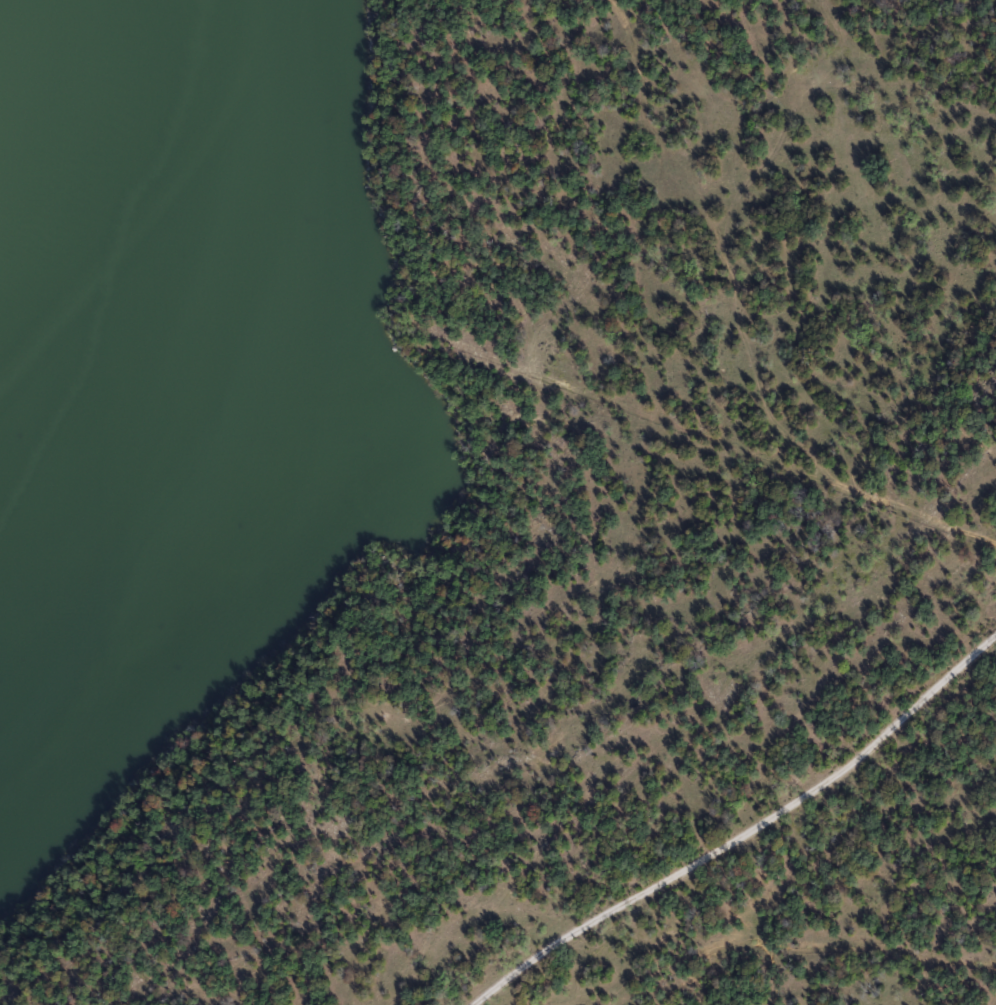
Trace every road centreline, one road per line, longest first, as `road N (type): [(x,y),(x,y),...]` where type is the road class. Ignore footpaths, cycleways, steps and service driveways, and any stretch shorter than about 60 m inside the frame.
road 1 (track): [(995,543),(838,483),(767,410),(697,192),(652,128),(611,0)]
road 2 (track): [(475,1004),(571,933),(757,824),(873,743),(995,636)]

